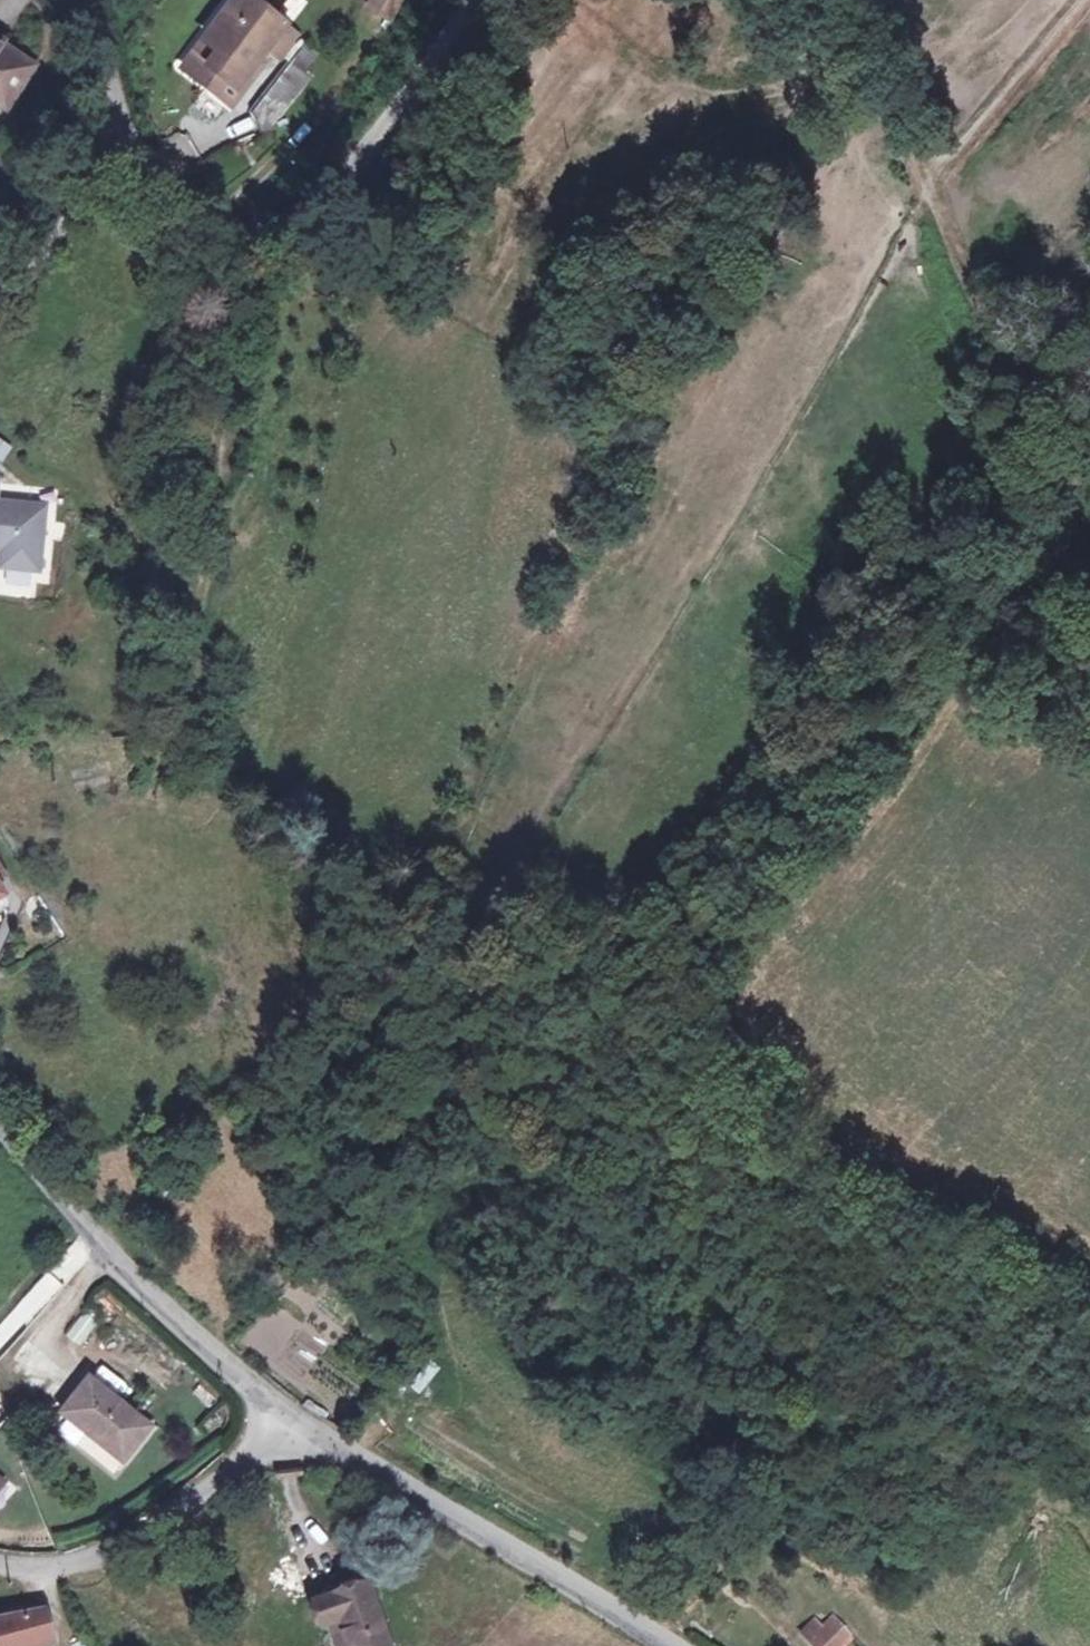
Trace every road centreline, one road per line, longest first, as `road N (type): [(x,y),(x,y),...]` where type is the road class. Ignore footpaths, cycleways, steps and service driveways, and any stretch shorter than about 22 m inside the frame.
road 1 (residential): [(124,128),(210,218),(295,222),(472,0)]
road 2 (track): [(782,0),(916,162),(981,327),(1034,402)]
road 3 (unclassified): [(268,1421),(665,1645)]
road 4 (unclassified): [(0,1129),(65,1229),(268,1421)]
road 5 (residential): [(268,1421),(230,1472),(83,1564),(0,1566)]
road 6 (residential): [(124,128),(0,311)]
road 7 (residential): [(91,0),(124,128)]

